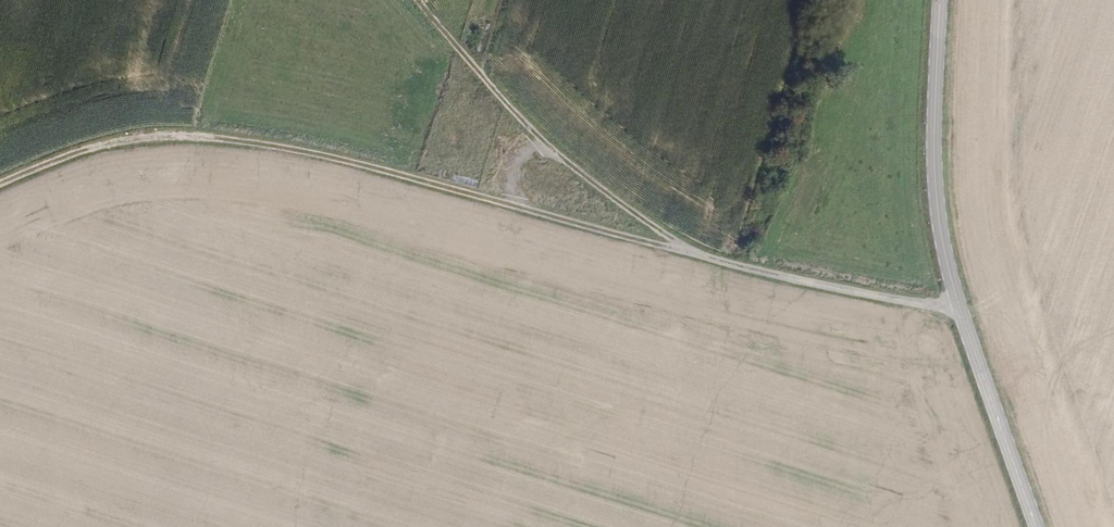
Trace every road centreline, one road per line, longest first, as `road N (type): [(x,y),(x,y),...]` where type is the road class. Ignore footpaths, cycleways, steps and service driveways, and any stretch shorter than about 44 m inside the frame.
road 1 (track): [(0,181),(136,139),(187,135),(277,144),(457,184),(703,258),(954,306)]
road 2 (secondary): [(937,0),(936,231),(954,306),(1035,526)]
road 3 (track): [(414,0),(560,159),(703,258)]

